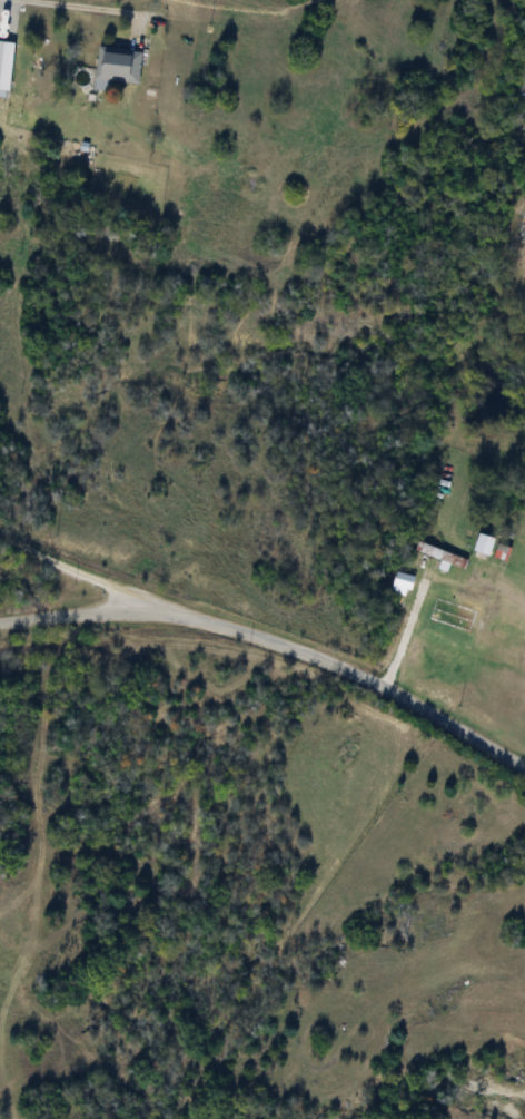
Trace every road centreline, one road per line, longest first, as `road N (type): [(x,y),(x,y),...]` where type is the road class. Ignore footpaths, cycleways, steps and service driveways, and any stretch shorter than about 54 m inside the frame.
road 1 (residential): [(524,771),(333,665),(236,631),(147,614),(0,623)]

